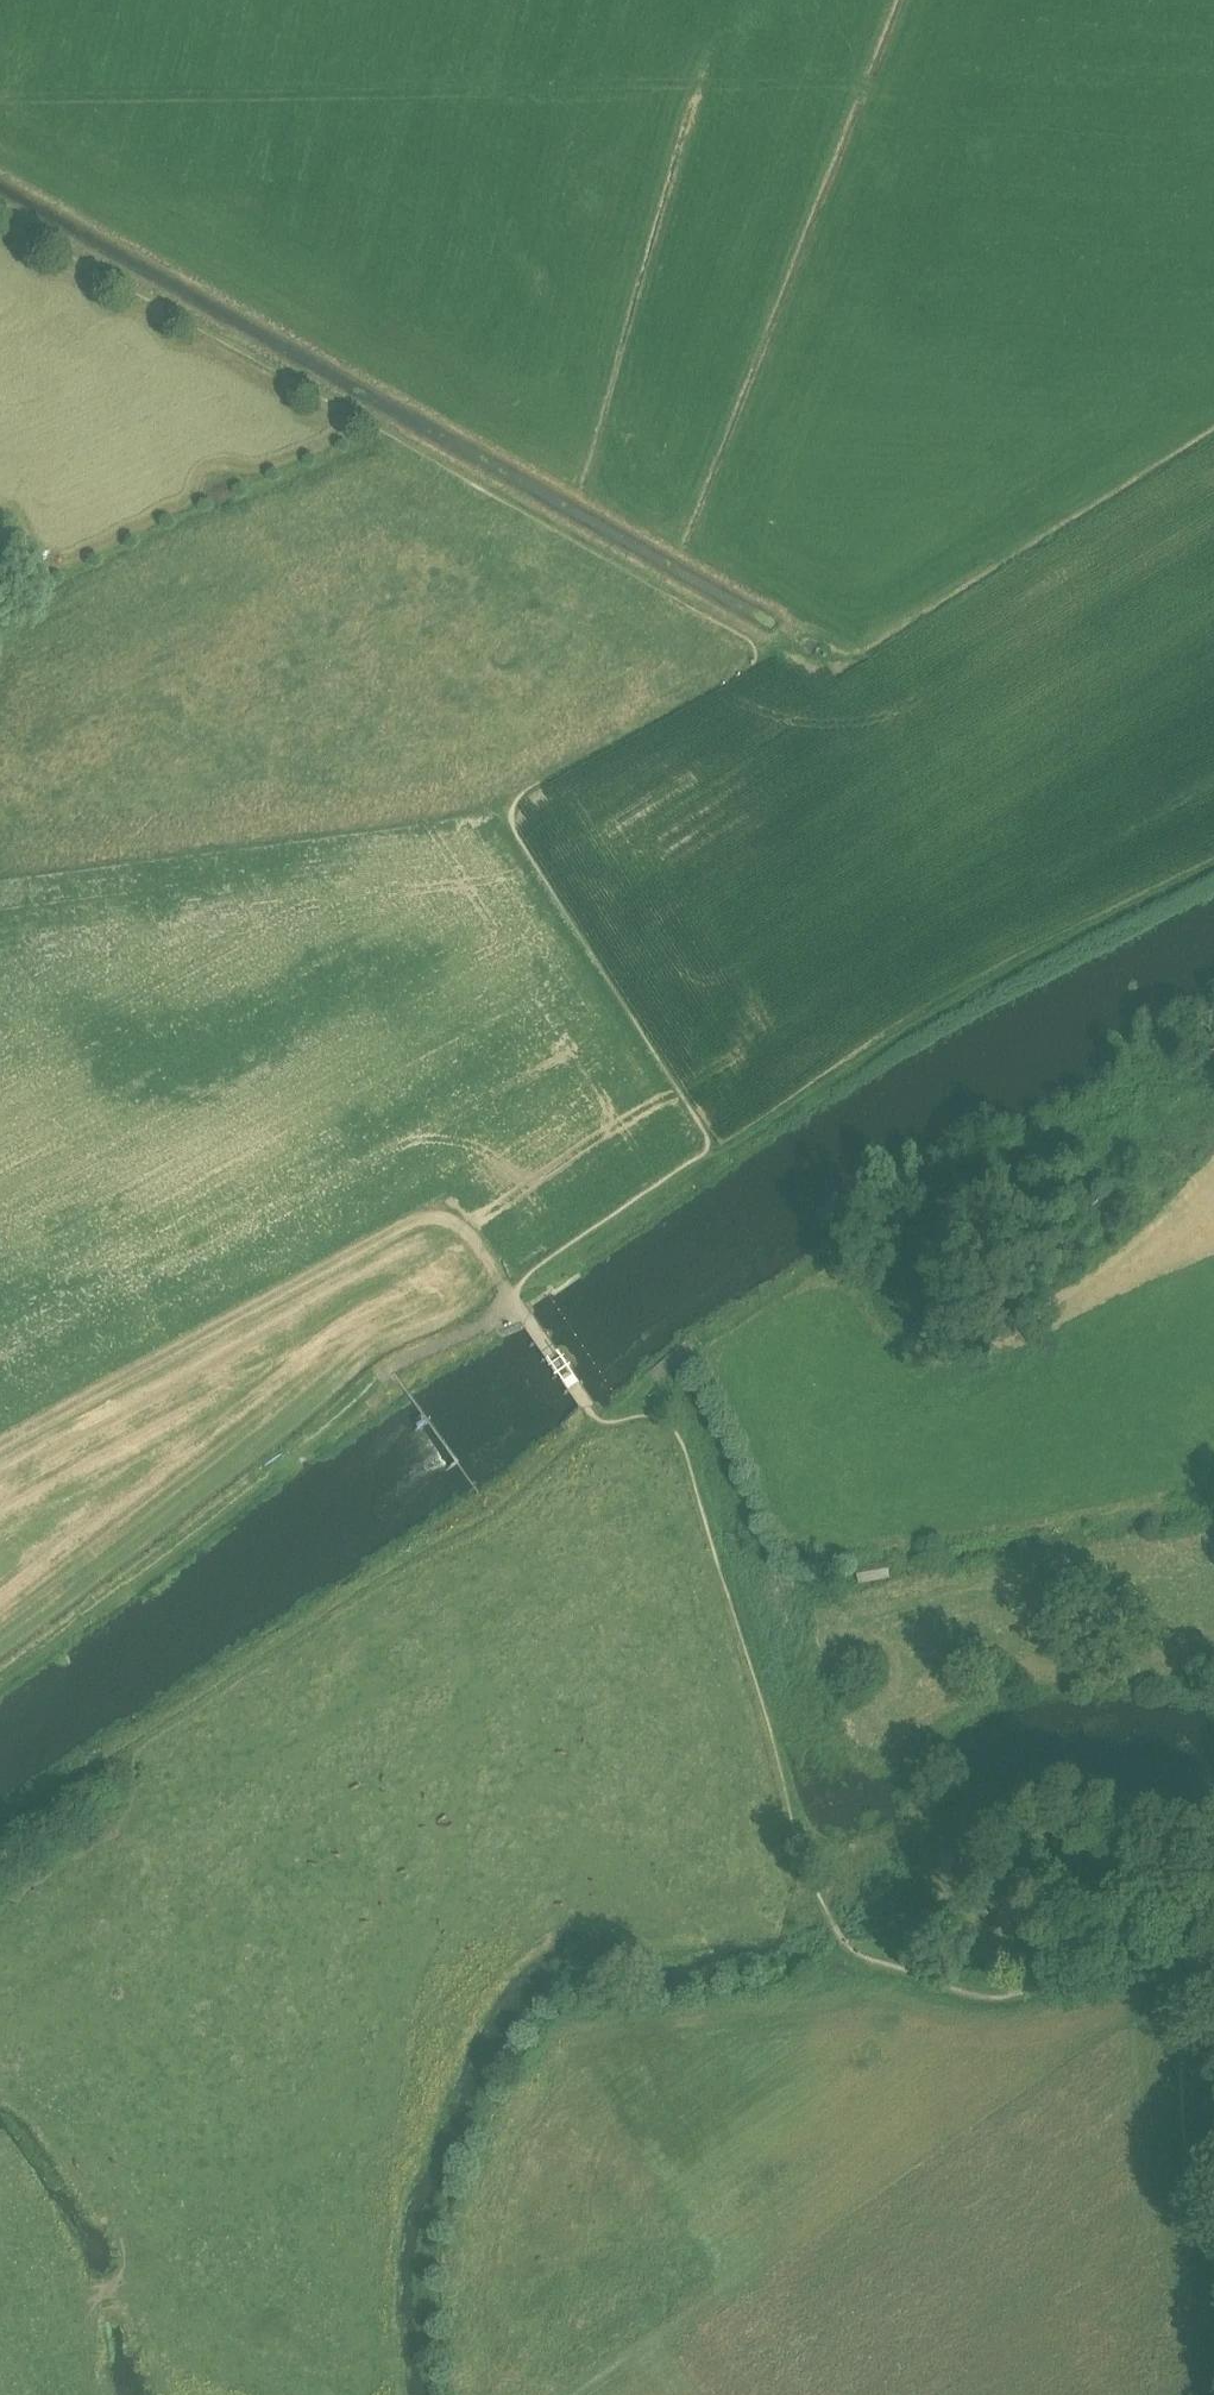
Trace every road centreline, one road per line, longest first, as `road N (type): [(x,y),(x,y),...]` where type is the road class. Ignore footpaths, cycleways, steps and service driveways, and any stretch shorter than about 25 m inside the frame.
road 1 (track): [(0,93),(833,82)]
road 2 (track): [(259,1473),(395,1364),(520,1306)]

